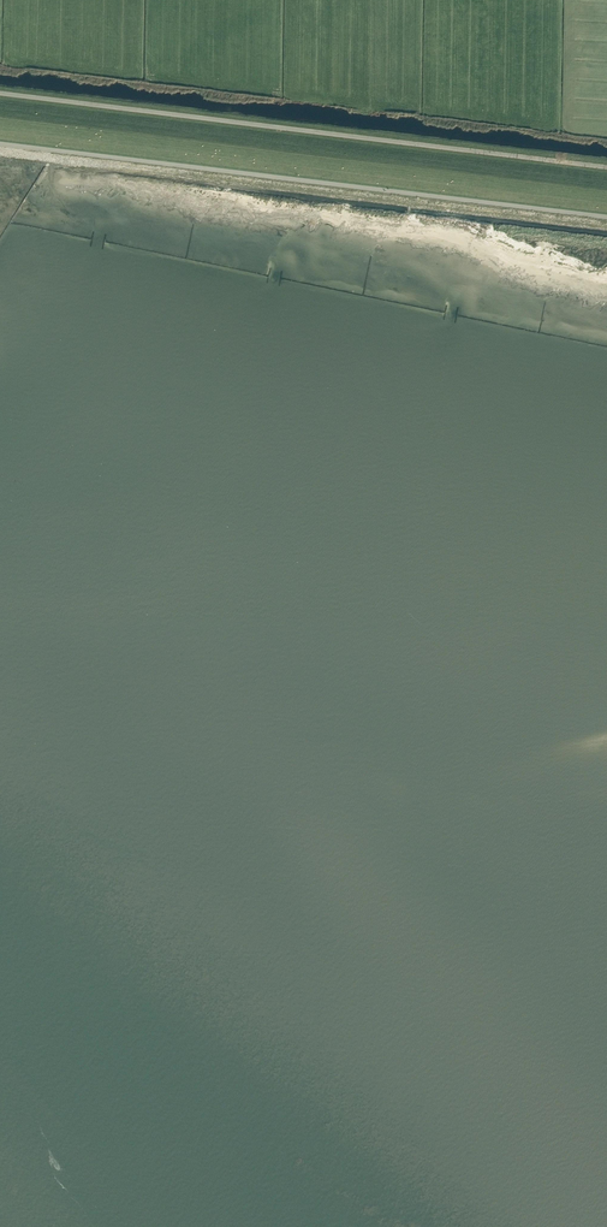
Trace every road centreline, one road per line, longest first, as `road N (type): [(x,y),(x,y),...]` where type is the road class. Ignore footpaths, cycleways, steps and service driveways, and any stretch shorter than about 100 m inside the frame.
road 1 (unclassified): [(606,170),(0,95)]
road 2 (unclassified): [(0,148),(606,222)]

